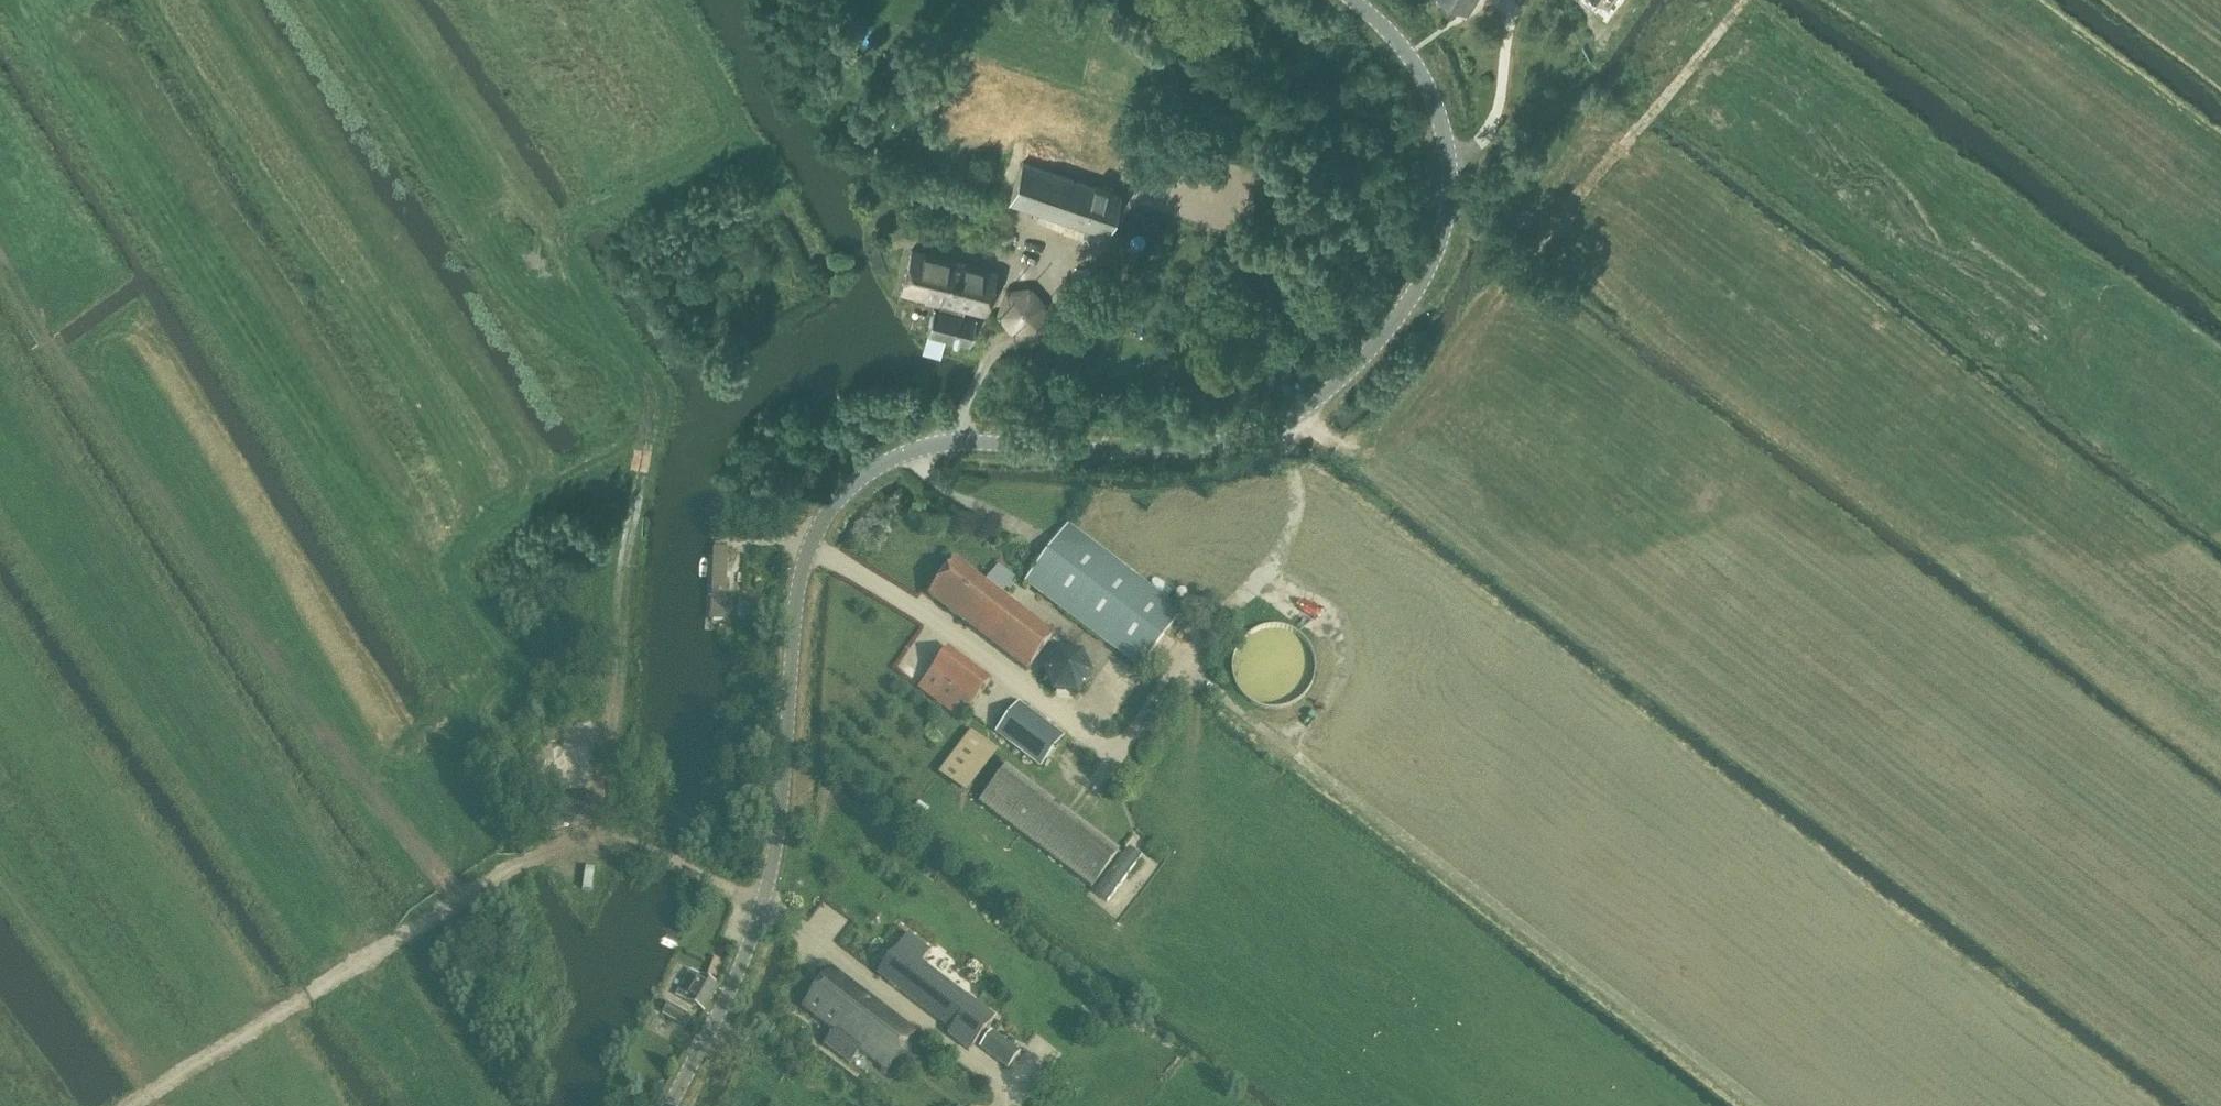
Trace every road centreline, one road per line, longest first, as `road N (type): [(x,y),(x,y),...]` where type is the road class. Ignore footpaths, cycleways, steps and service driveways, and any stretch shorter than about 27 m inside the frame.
road 1 (unclassified): [(673,1105),(763,906),(781,833),(807,549),(846,492),(898,459),(954,445),(1152,453),(1227,442),(1277,423),(1377,347),(1430,263),(1449,200),(1442,123),(1407,46),(1349,0)]
road 2 (track): [(1117,753),(1180,671),(1760,1105)]
road 3 (track): [(1180,671),(1289,541),(1296,488),(1284,452),(1292,426),(1355,455),(1571,596)]
road 4 (track): [(763,906),(628,843),(573,842),(243,1042)]
road 5 (track): [(1052,290),(1003,258),(919,236),(851,266)]

